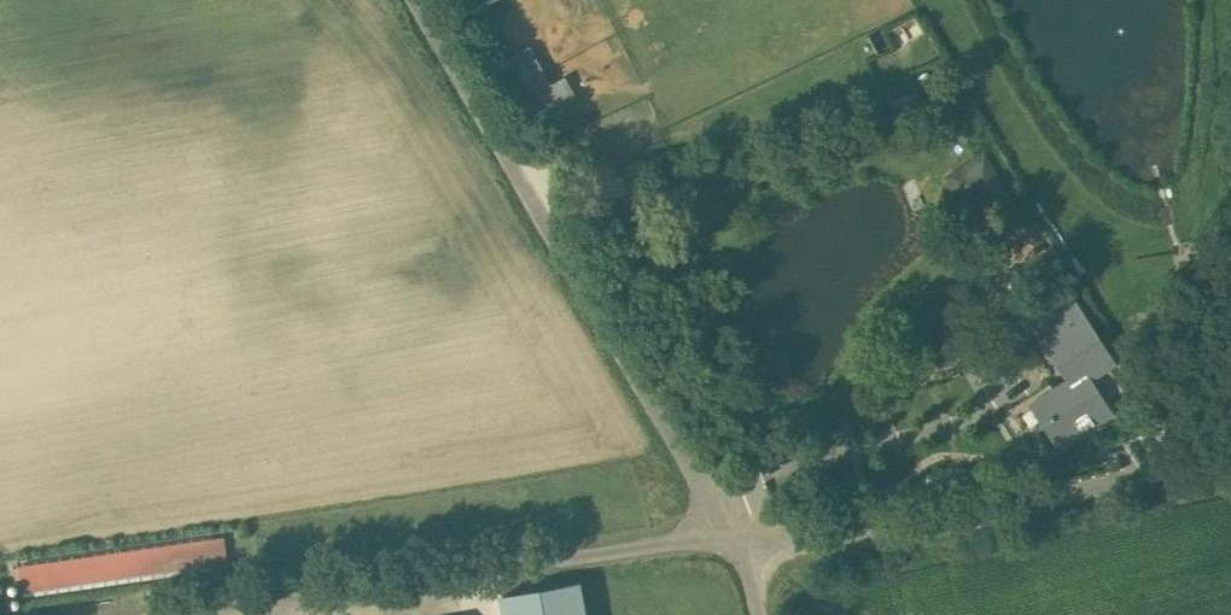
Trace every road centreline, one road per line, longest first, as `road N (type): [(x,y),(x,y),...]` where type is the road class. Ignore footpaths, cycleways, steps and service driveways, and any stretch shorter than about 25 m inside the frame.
road 1 (unclassified): [(116,614),(736,533)]
road 2 (unclassified): [(415,0),(736,533)]
road 3 (unclassified): [(736,533),(894,535),(1230,452)]

